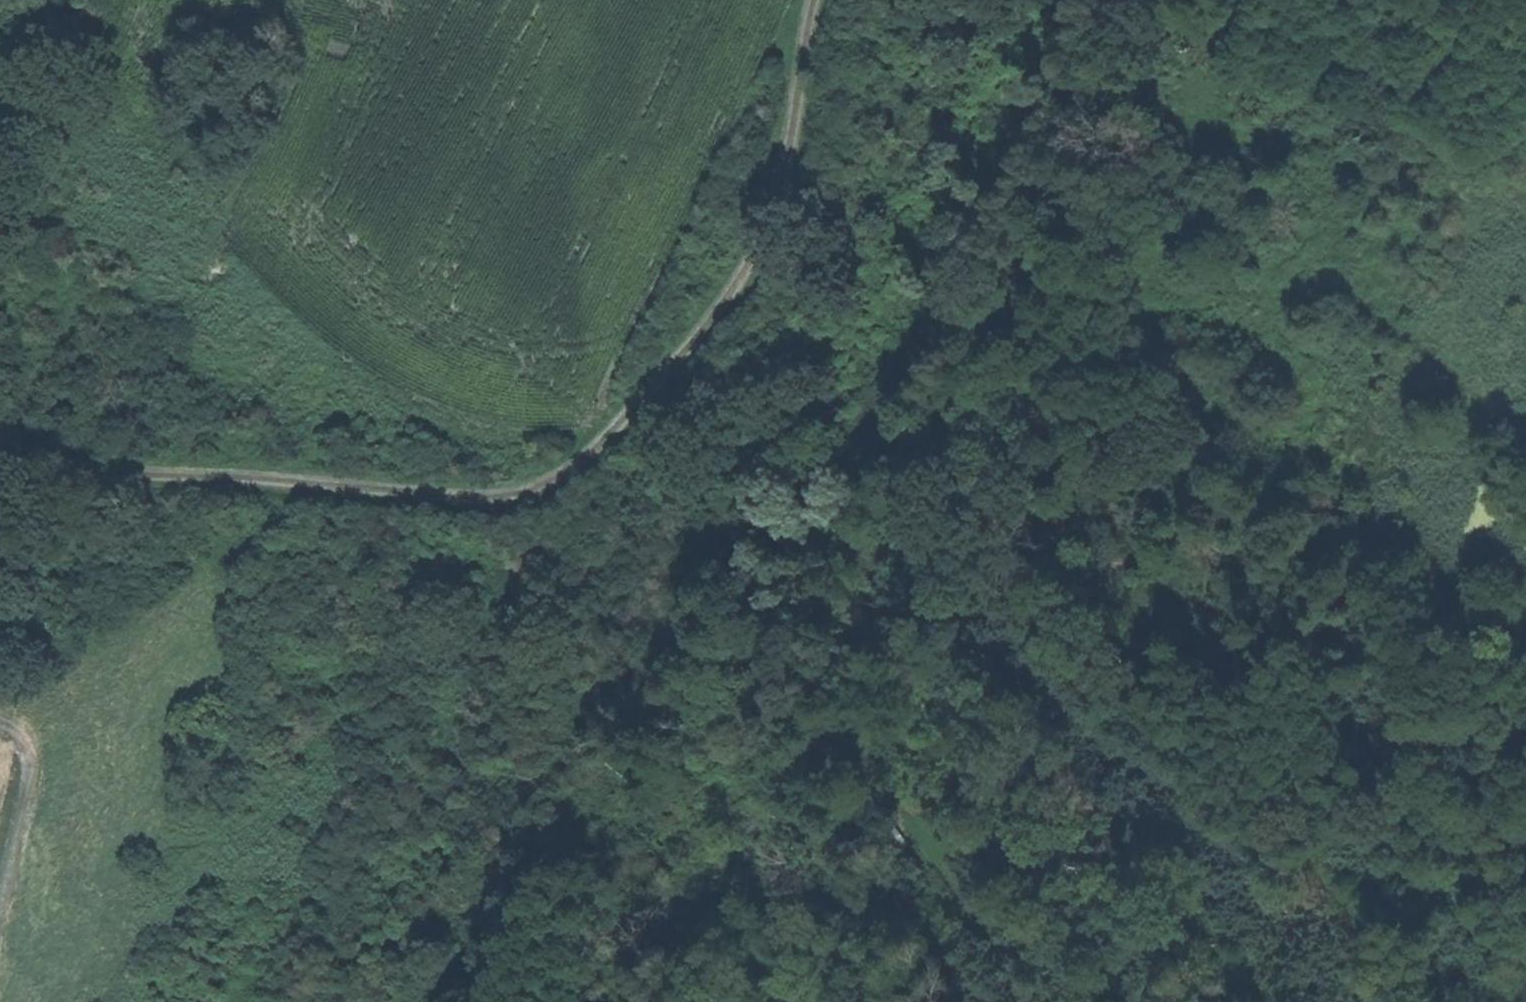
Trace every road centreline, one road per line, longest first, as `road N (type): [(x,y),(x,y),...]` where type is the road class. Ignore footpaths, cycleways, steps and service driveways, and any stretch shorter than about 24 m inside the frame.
road 1 (track): [(815,0),(781,186),(762,239),(686,349),(617,426),(551,482),(517,493),(416,495),(0,464)]
road 2 (track): [(0,721),(26,742),(33,766),(0,927)]

